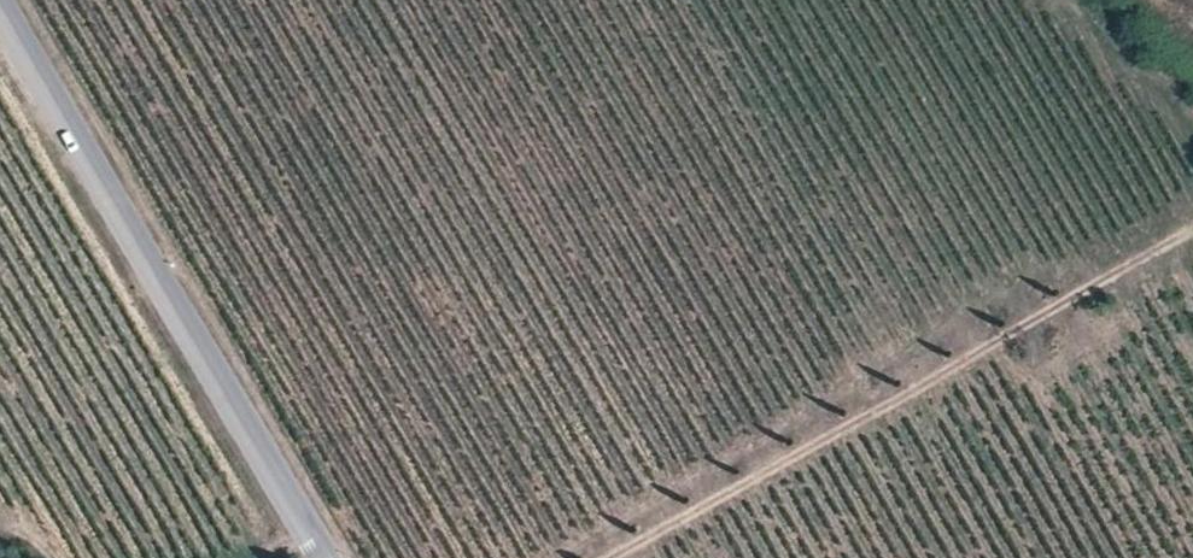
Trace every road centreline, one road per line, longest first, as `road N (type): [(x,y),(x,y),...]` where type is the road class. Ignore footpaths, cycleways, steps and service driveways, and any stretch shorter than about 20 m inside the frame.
road 1 (unclassified): [(322,557),(0,15)]

